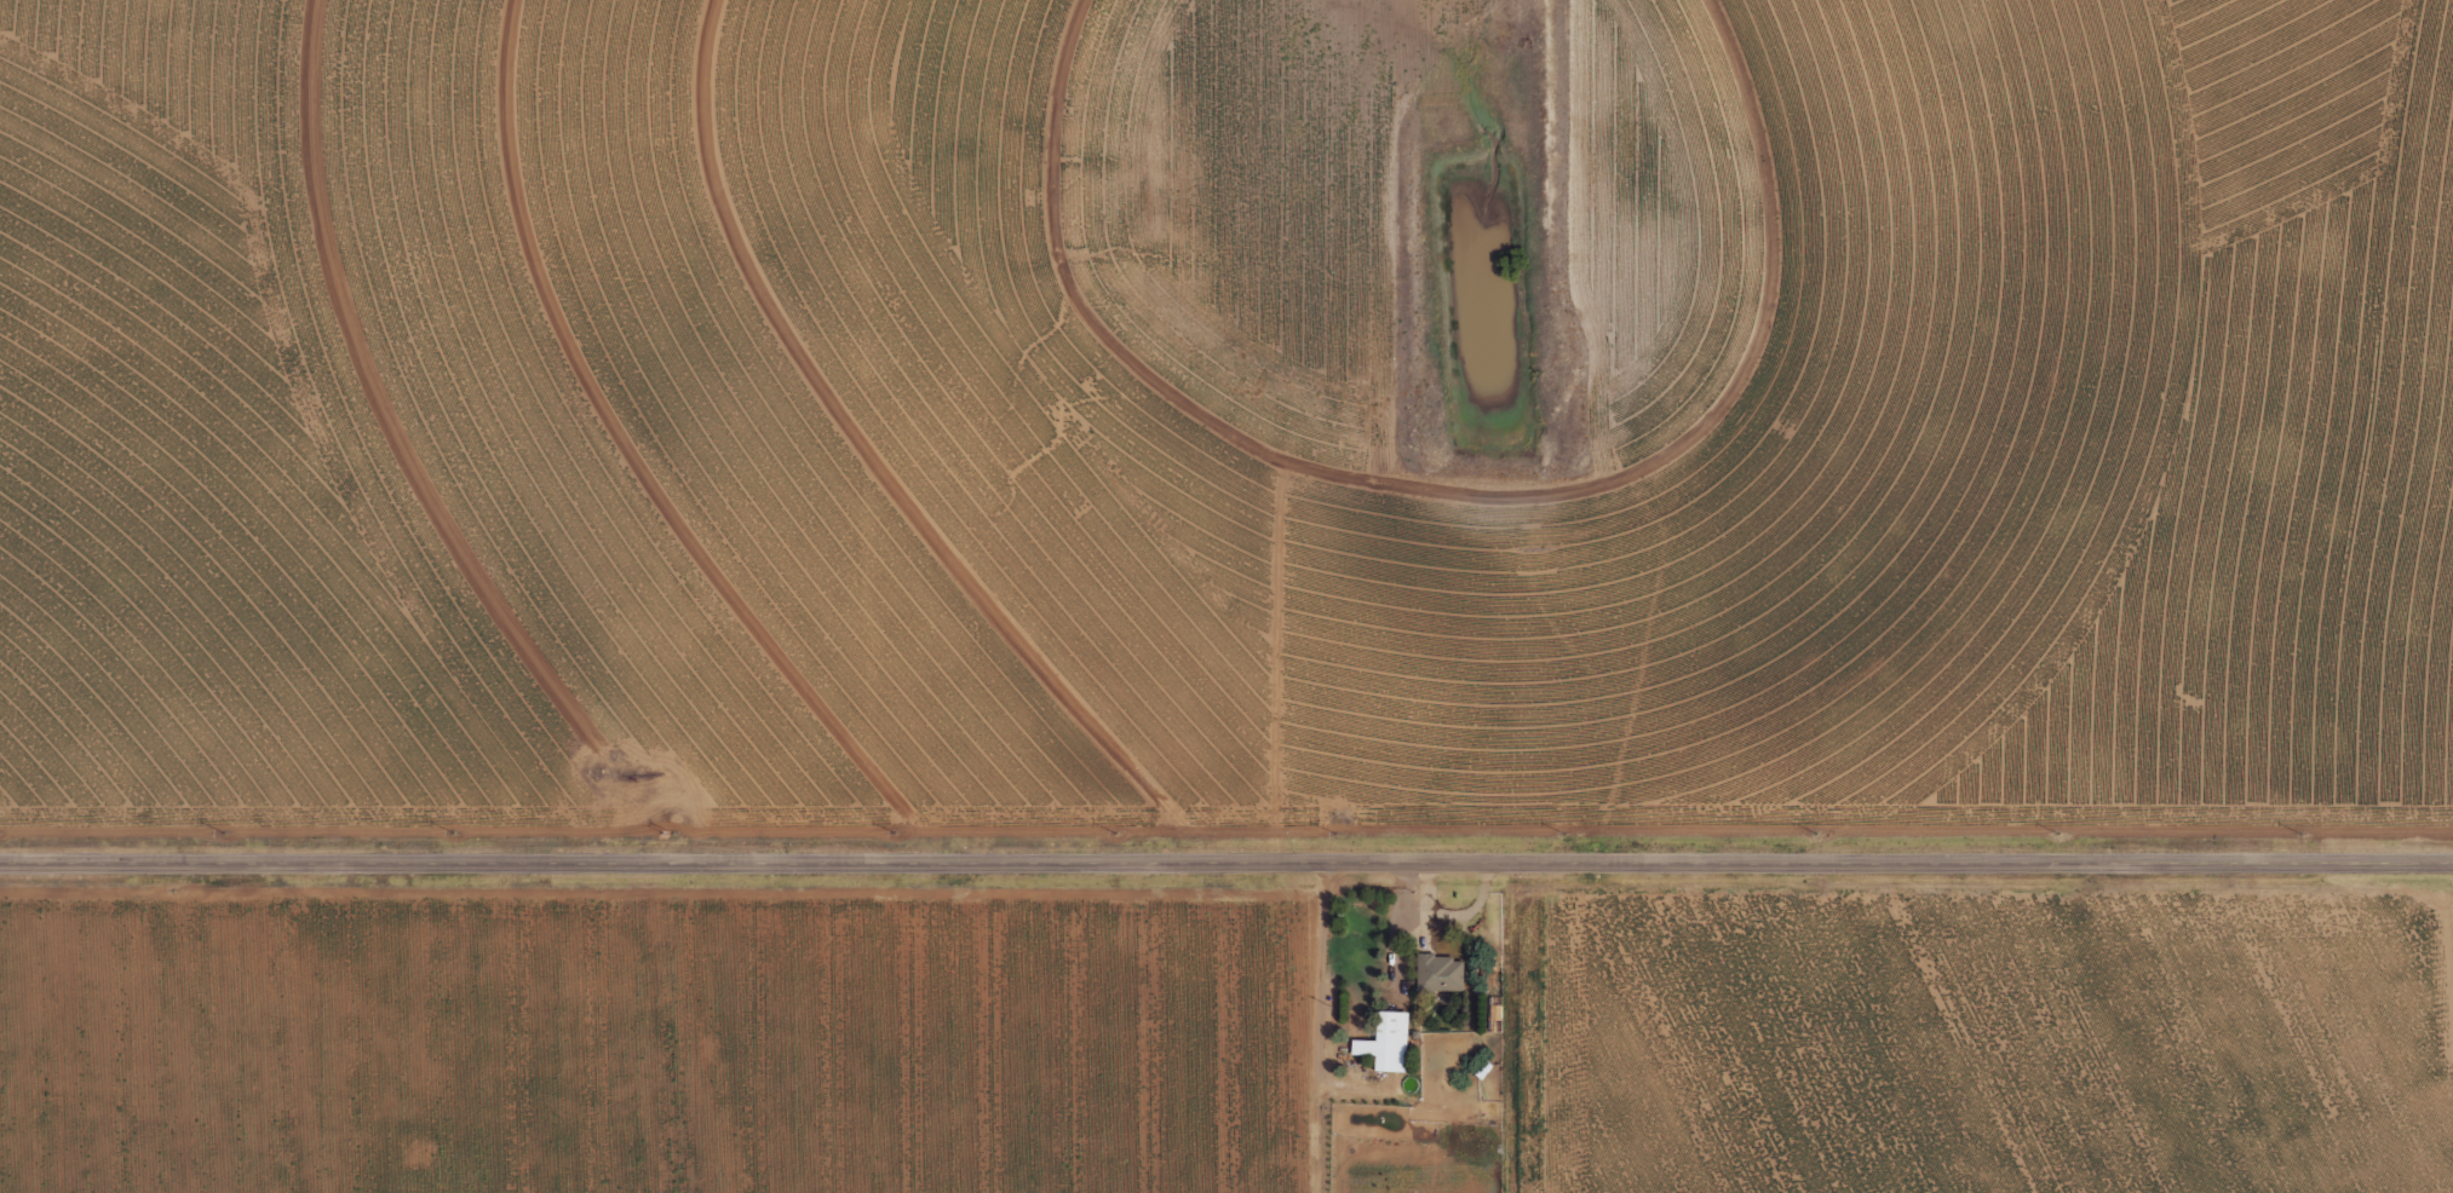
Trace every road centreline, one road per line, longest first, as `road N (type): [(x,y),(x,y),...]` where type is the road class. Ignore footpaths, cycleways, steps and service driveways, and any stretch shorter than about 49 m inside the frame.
road 1 (secondary): [(2452,852),(0,857)]

